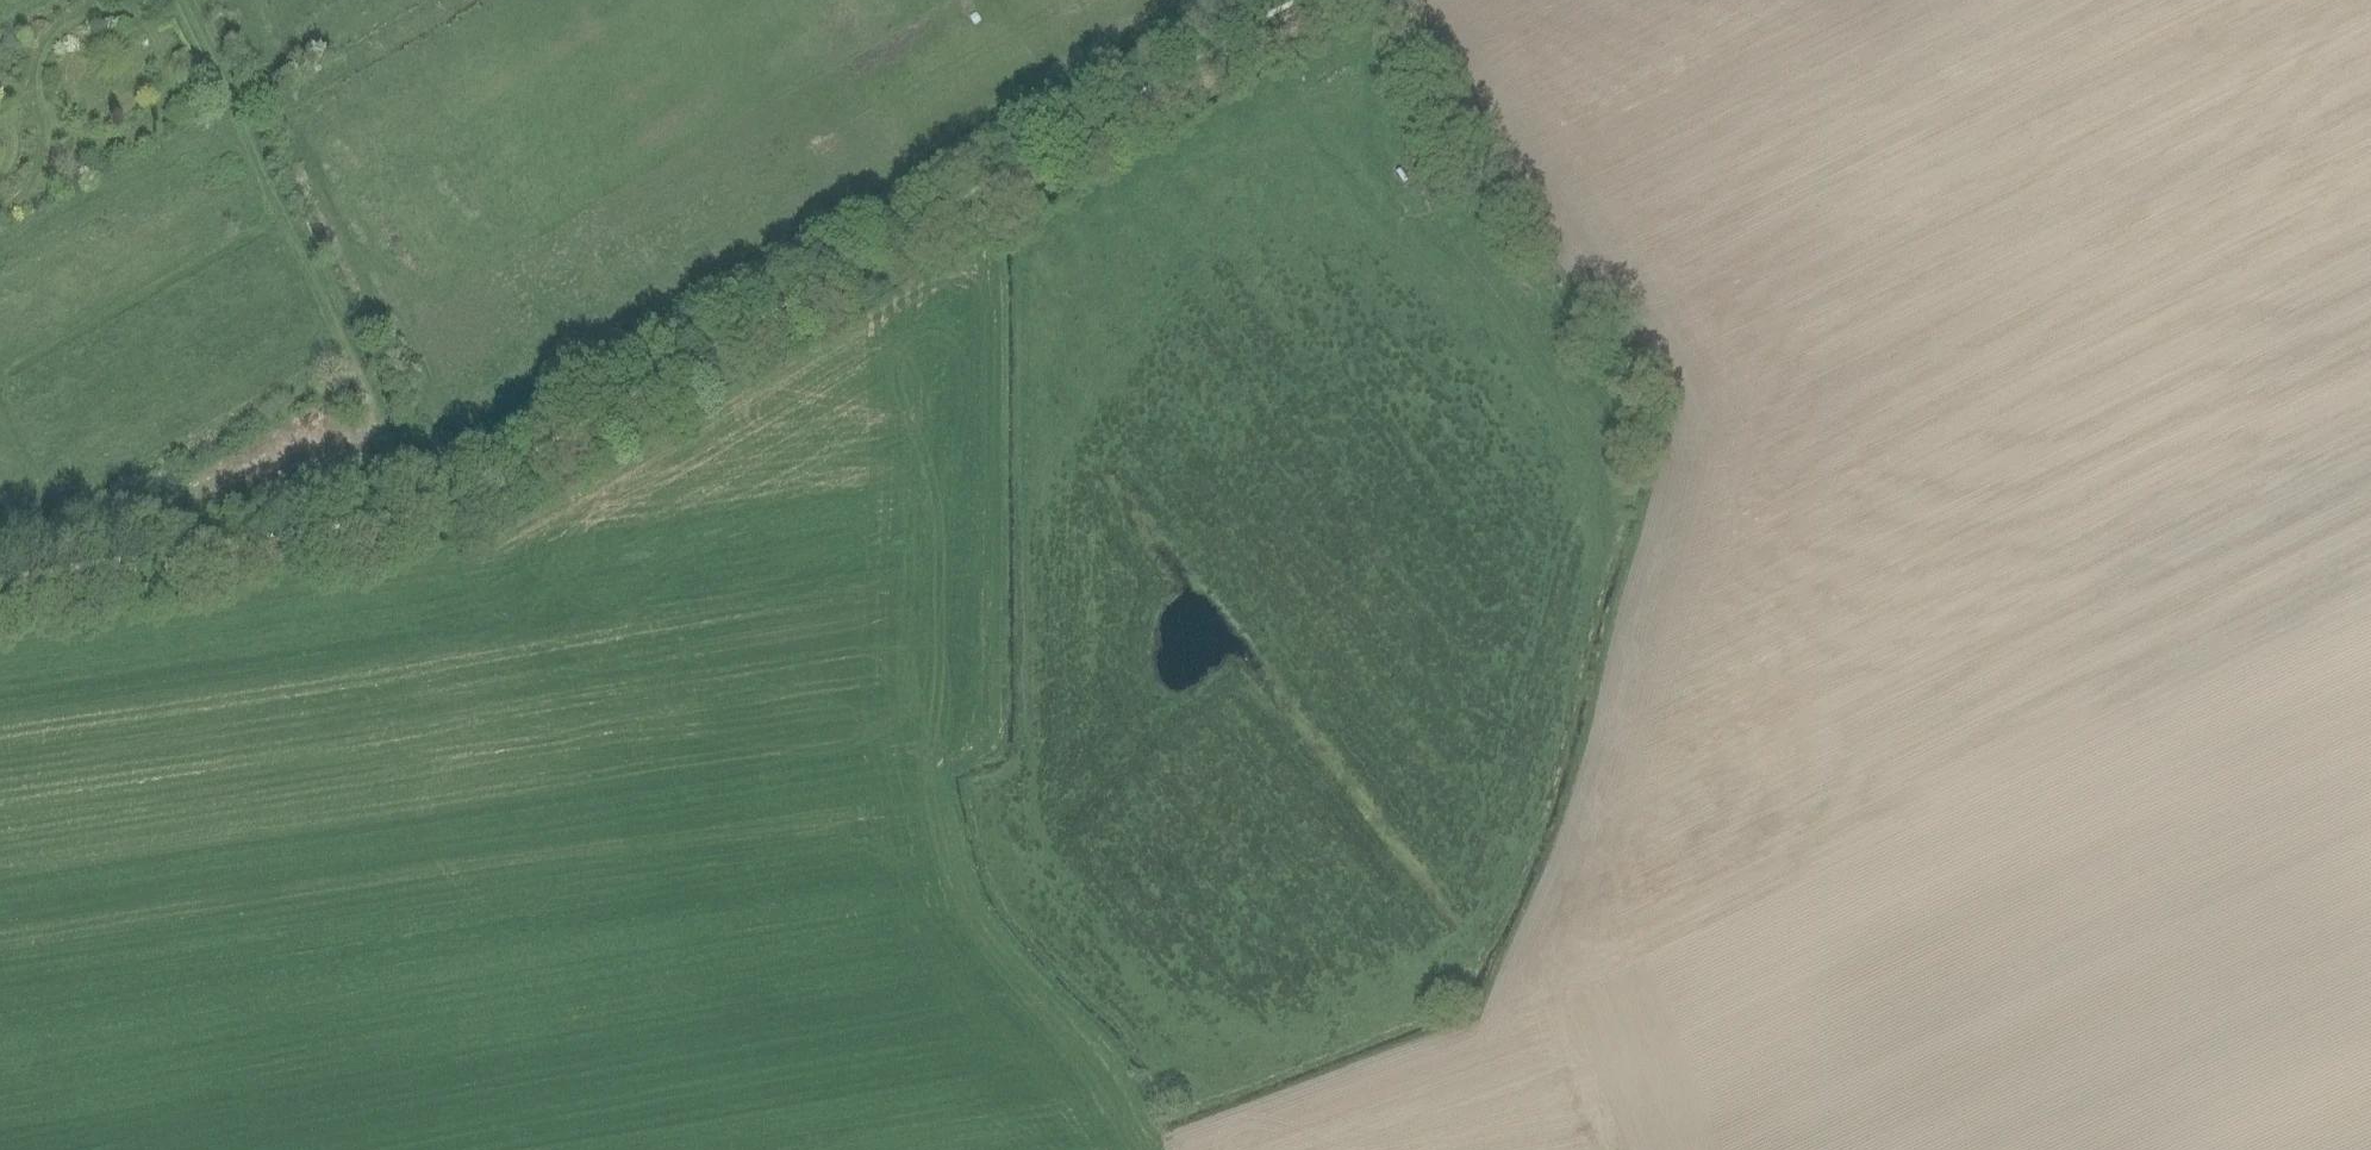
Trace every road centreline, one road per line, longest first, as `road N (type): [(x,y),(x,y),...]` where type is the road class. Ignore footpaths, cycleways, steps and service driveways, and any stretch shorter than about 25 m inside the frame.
road 1 (track): [(1329,0),(432,527),(0,591)]

